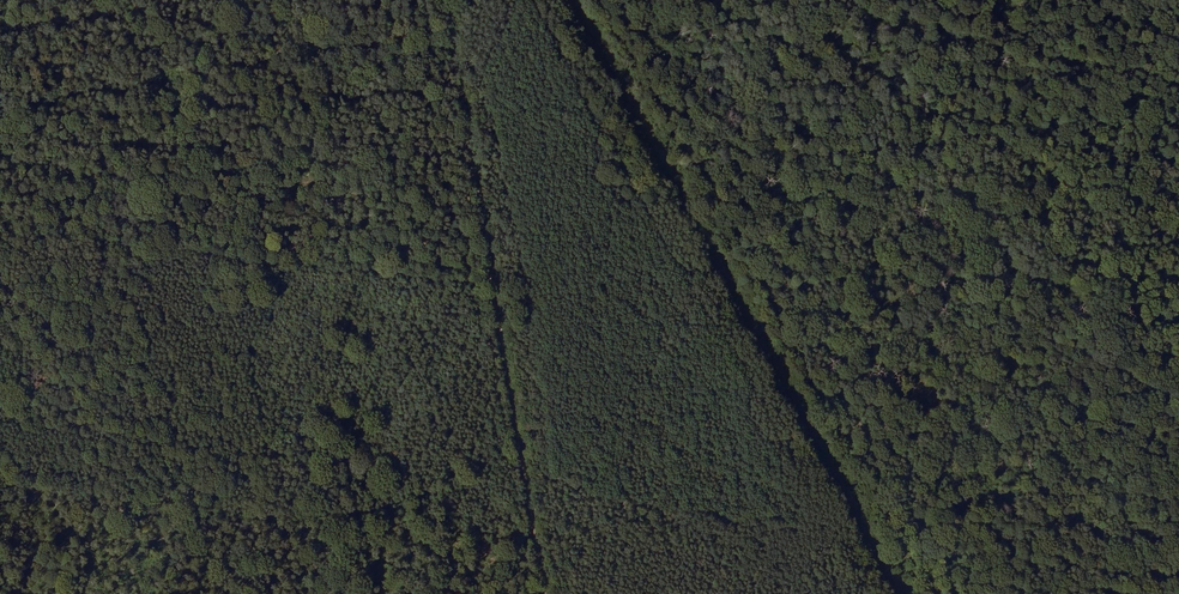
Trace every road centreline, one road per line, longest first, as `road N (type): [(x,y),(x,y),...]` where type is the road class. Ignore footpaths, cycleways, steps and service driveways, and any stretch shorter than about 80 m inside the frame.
road 1 (track): [(566,0),(900,593)]
road 2 (track): [(446,0),(546,593)]

